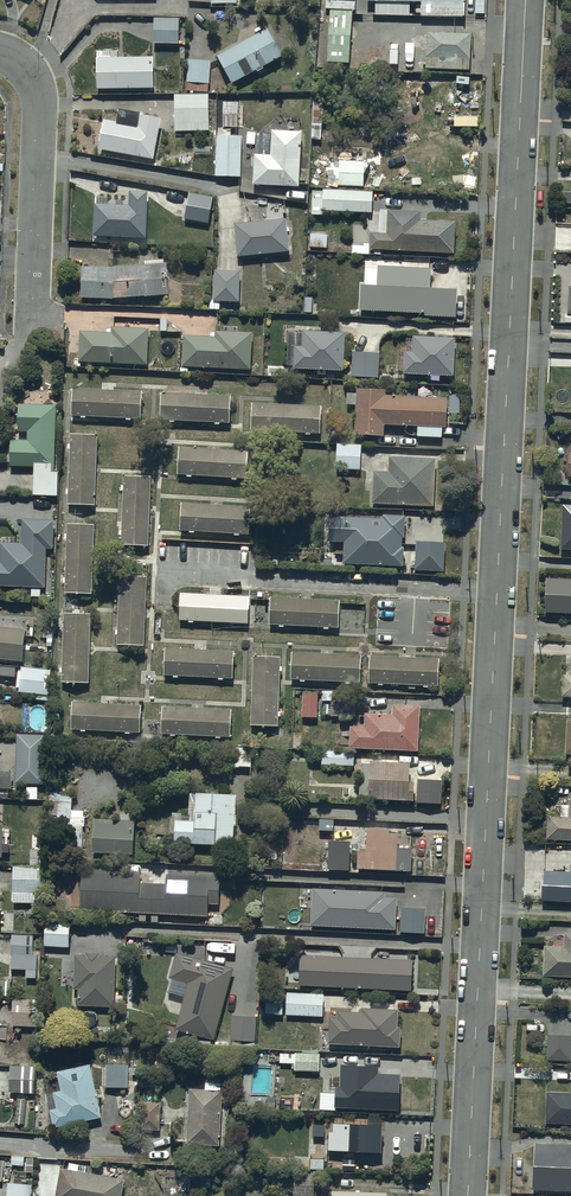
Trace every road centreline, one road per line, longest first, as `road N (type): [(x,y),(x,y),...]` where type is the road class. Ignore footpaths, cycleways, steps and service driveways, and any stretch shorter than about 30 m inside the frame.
road 1 (residential): [(526,0),(502,491)]
road 2 (residential): [(488,769),(468,1195)]
road 3 (residential): [(502,491),(488,769)]
road 4 (residential): [(40,154),(230,188)]
road 5 (residential): [(40,154),(31,336)]
road 6 (residential): [(0,52),(38,82),(40,154)]

